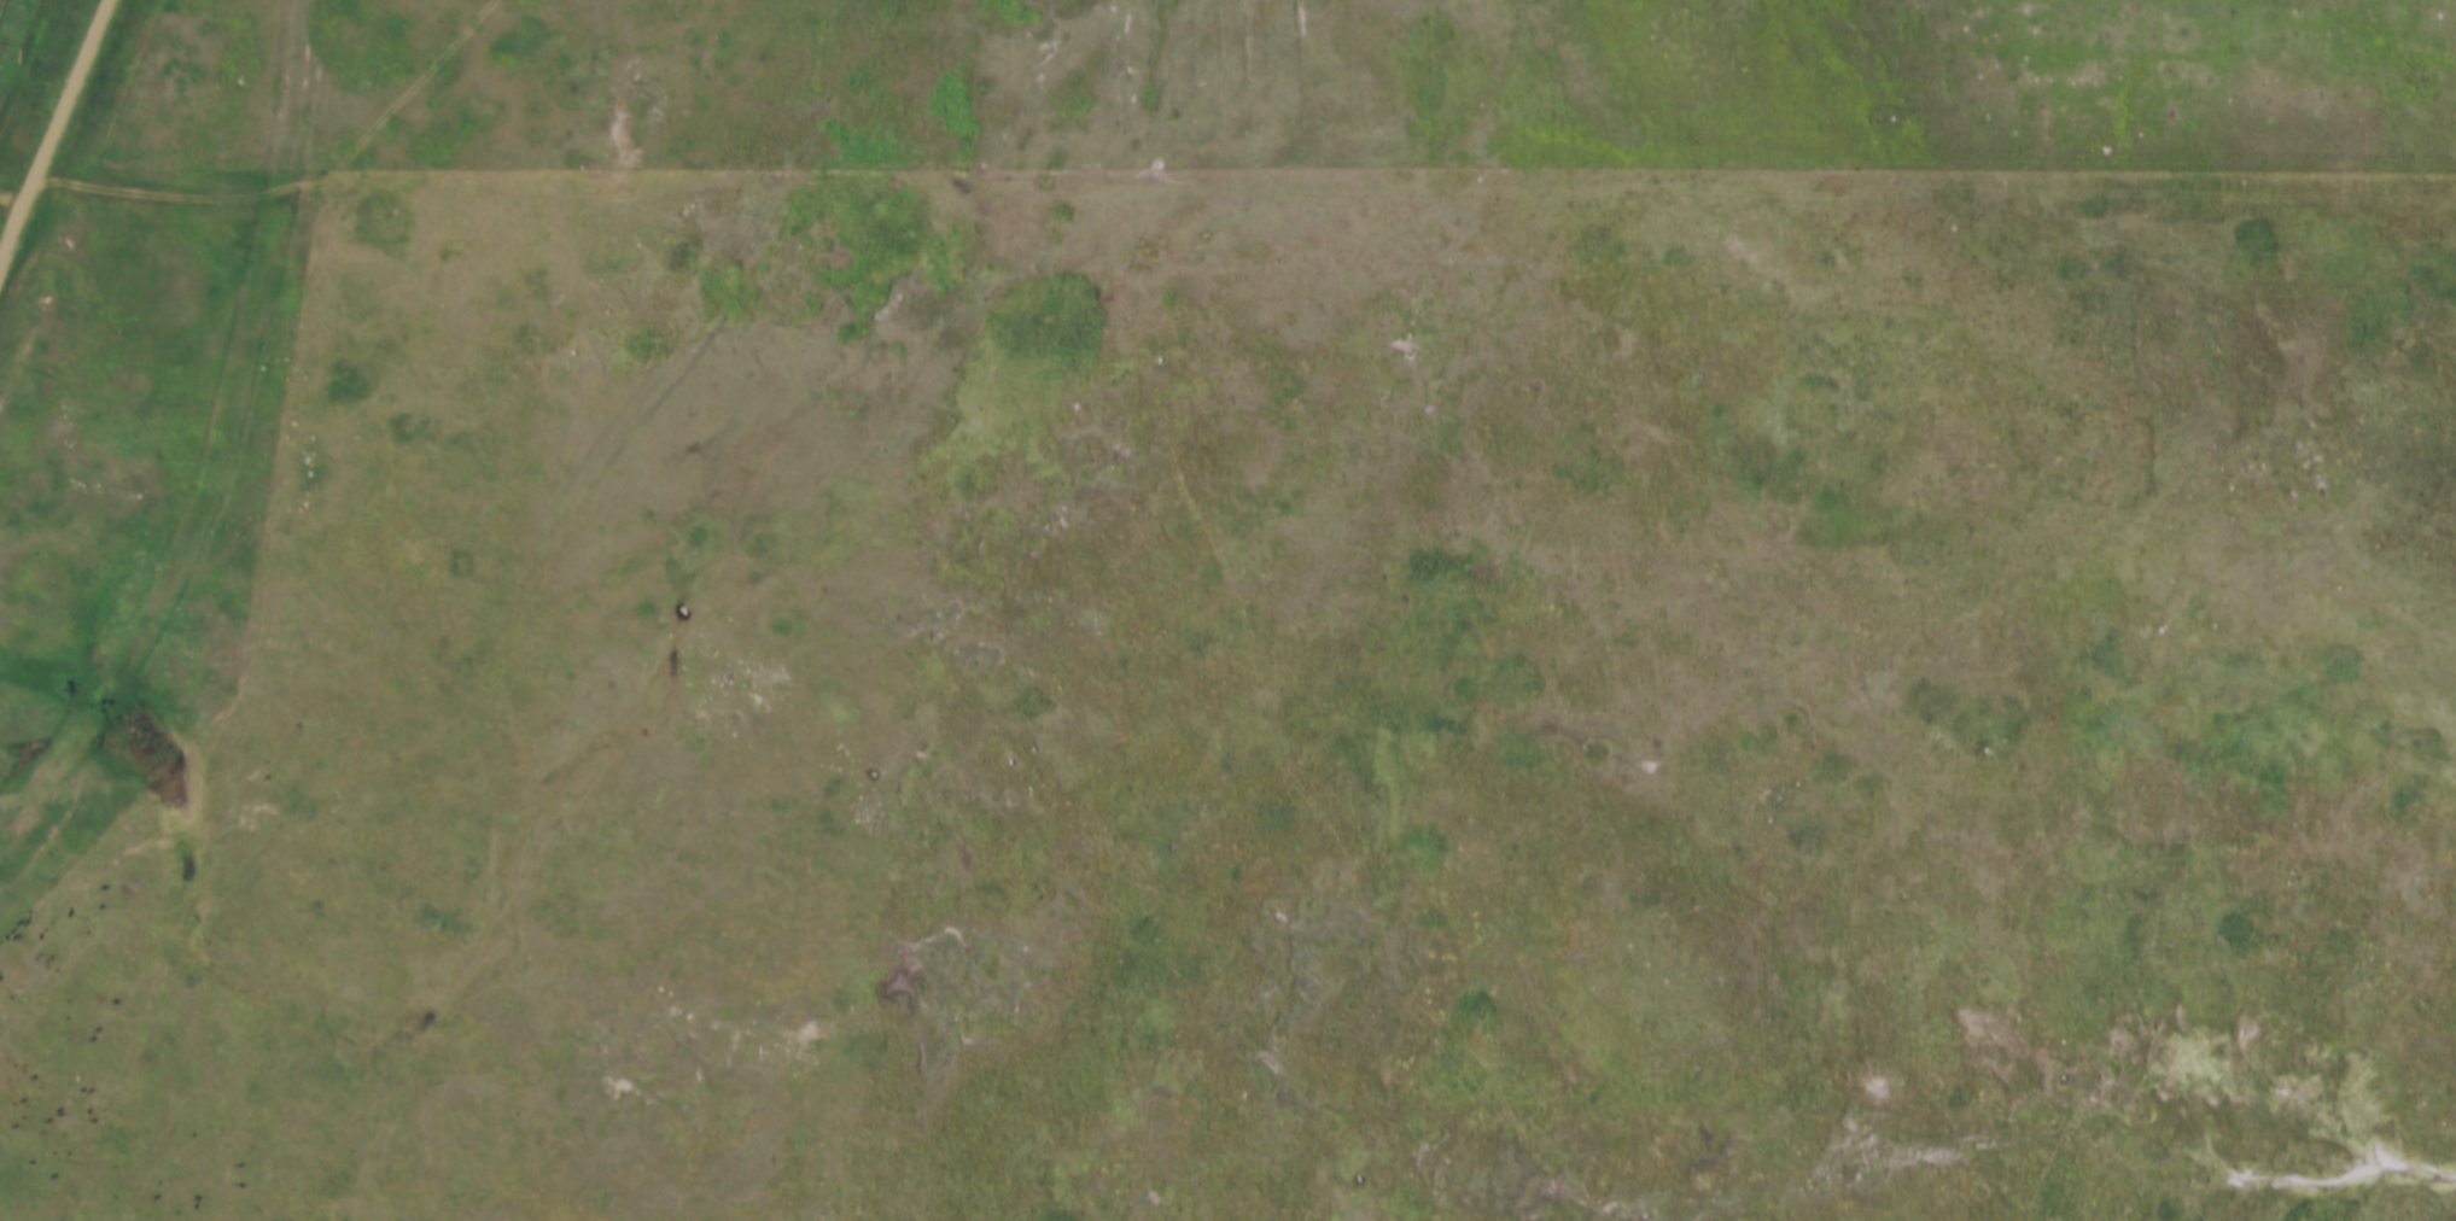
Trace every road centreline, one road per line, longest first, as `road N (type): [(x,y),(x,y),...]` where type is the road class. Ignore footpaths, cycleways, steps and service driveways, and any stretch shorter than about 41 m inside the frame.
road 1 (residential): [(108,0),(0,267)]

